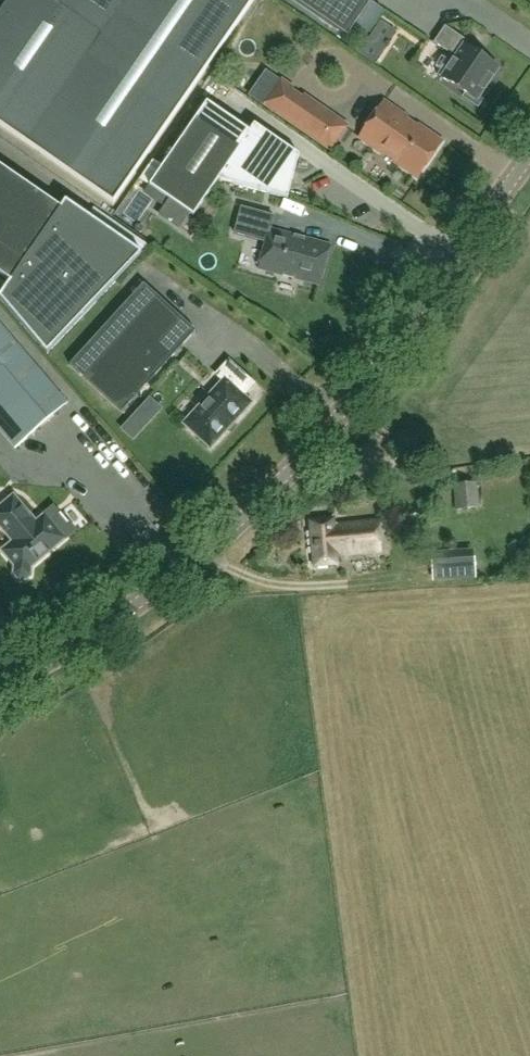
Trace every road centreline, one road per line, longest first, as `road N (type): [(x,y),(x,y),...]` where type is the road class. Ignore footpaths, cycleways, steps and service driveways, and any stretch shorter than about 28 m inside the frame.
road 1 (tertiary): [(0,691),(113,624),(267,494),(373,375),(529,156)]

